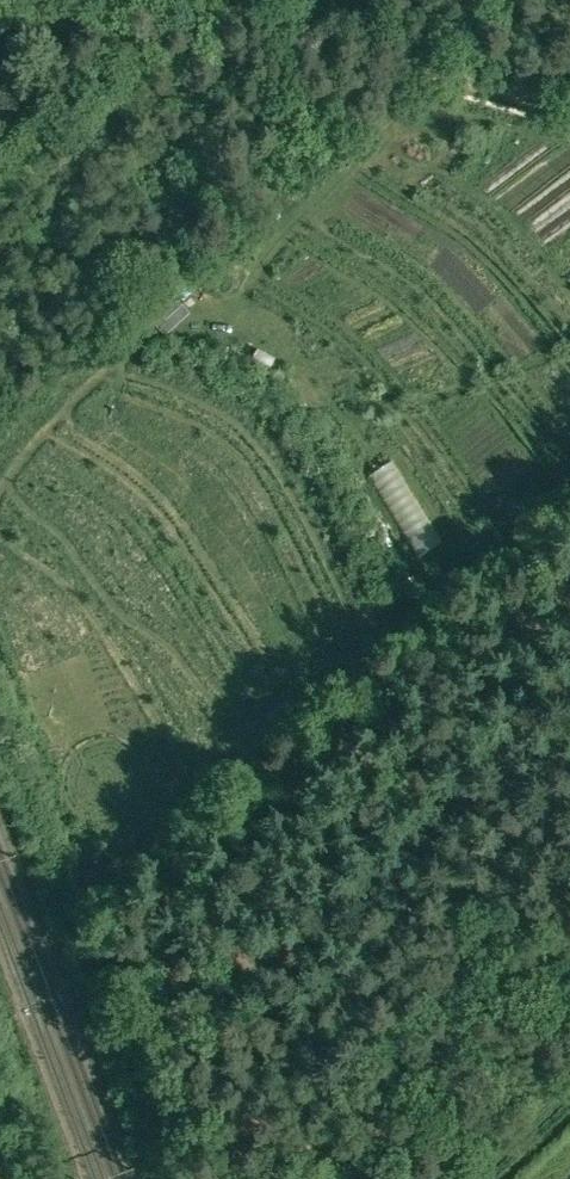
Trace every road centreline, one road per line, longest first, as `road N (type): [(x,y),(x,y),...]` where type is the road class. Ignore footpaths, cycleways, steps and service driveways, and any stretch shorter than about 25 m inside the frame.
road 1 (track): [(194,0),(569,105)]

